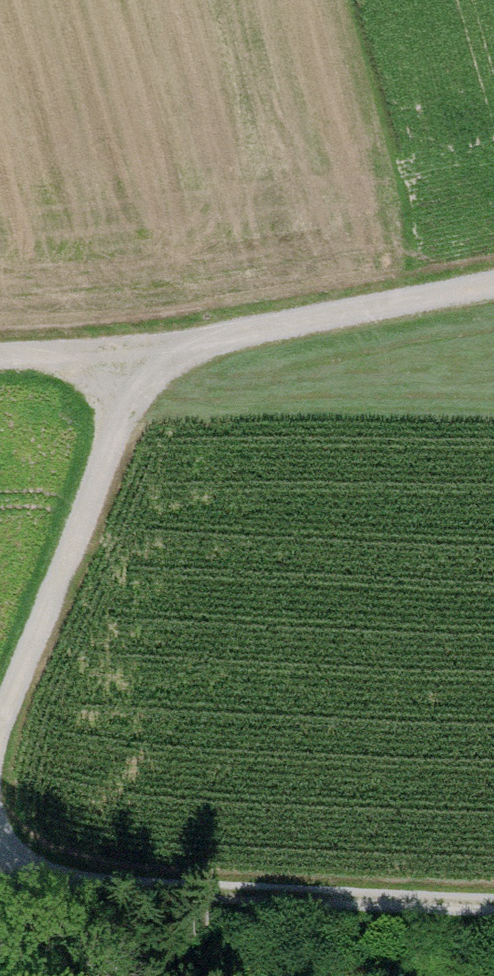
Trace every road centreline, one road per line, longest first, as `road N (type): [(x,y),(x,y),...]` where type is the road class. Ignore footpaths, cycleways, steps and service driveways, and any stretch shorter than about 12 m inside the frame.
road 1 (track): [(0,742),(127,408),(166,354),(493,286)]
road 2 (track): [(493,913),(77,894),(0,877)]
road 3 (track): [(0,359),(166,354)]

